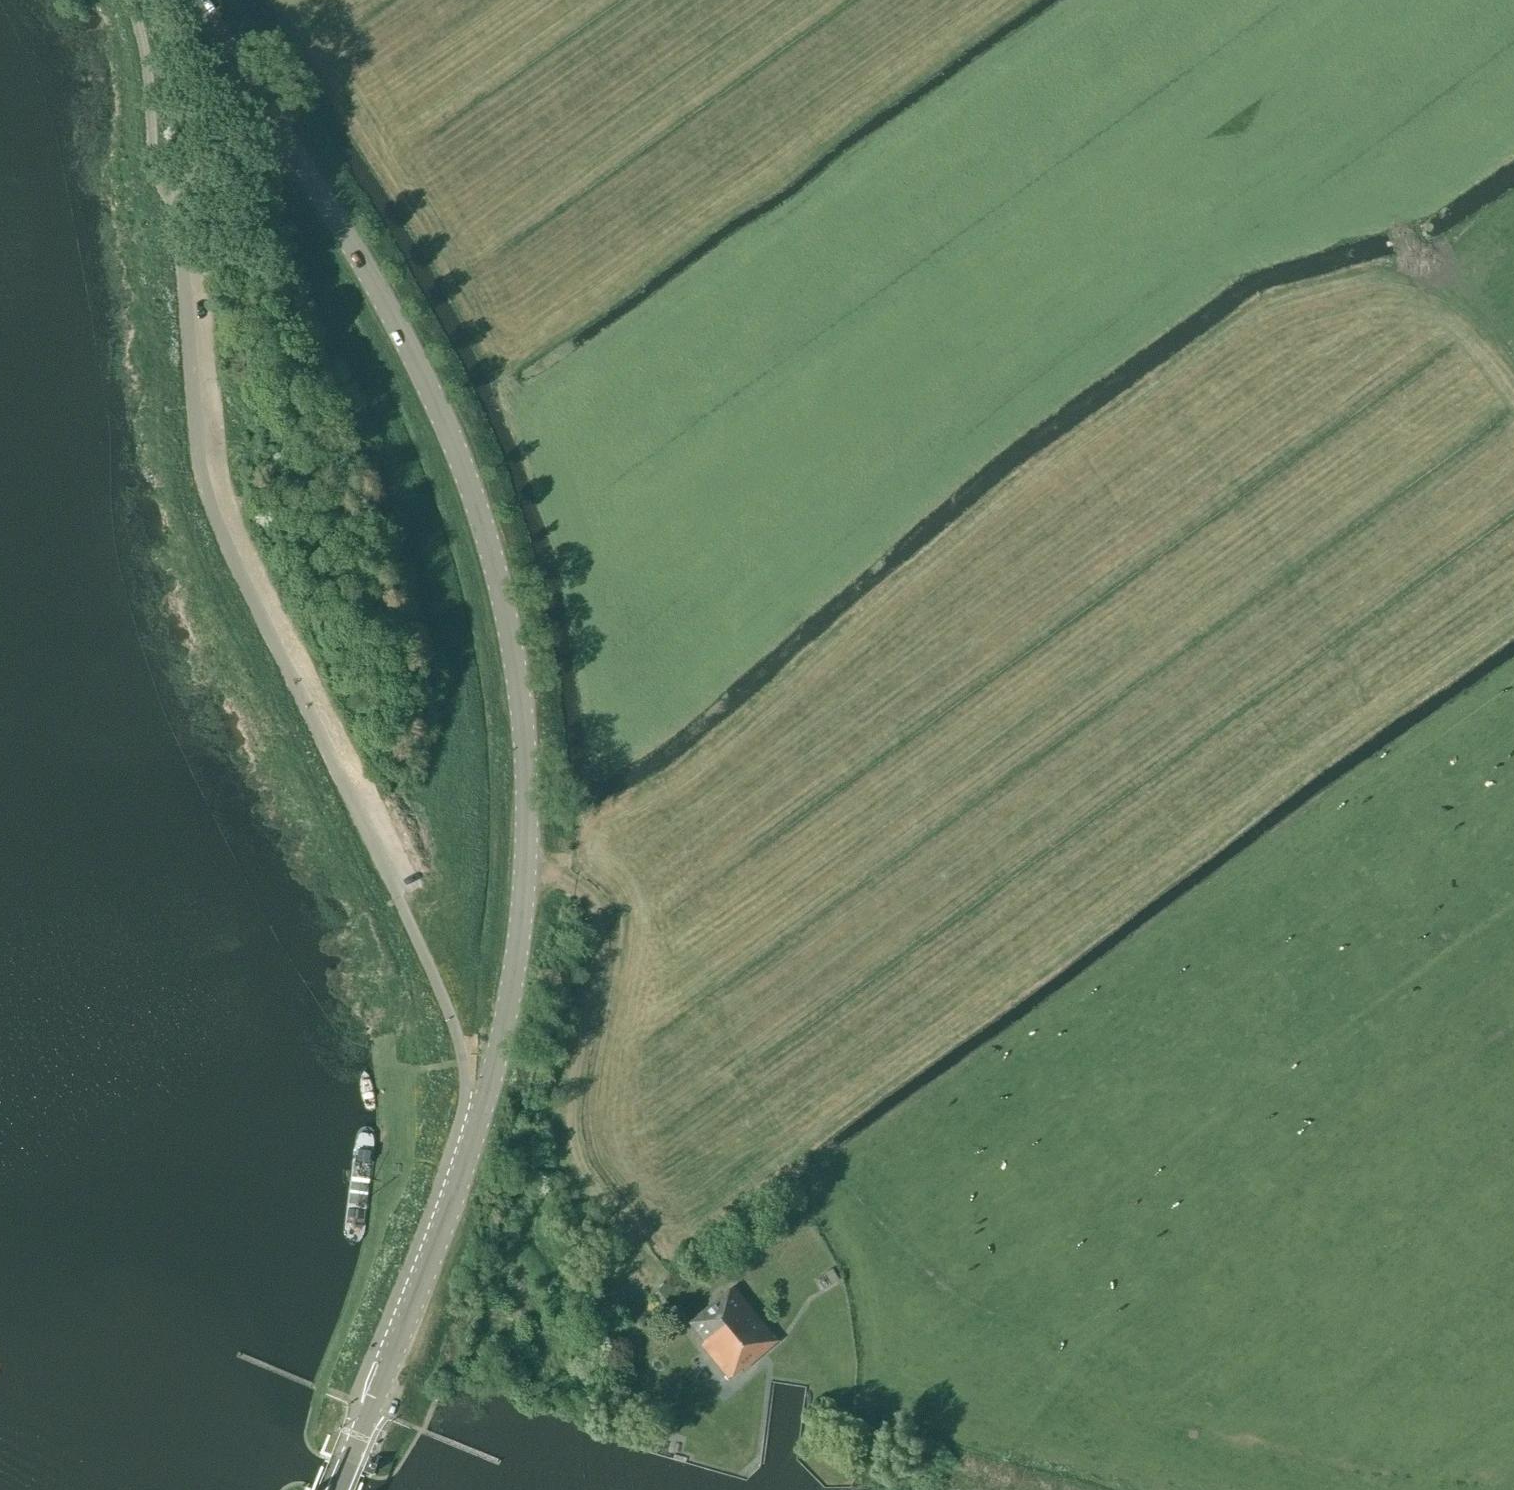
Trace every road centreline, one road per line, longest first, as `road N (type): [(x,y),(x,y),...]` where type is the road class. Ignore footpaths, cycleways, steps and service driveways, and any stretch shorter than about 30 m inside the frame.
road 1 (secondary): [(525,871),(517,678),(473,493),(377,288),(197,0)]
road 2 (secondary): [(340,1489),(489,1087),(525,871)]
road 3 (unclassified): [(661,1281),(581,1166),(576,1082),(599,945),(594,904),(564,881),(525,871)]

